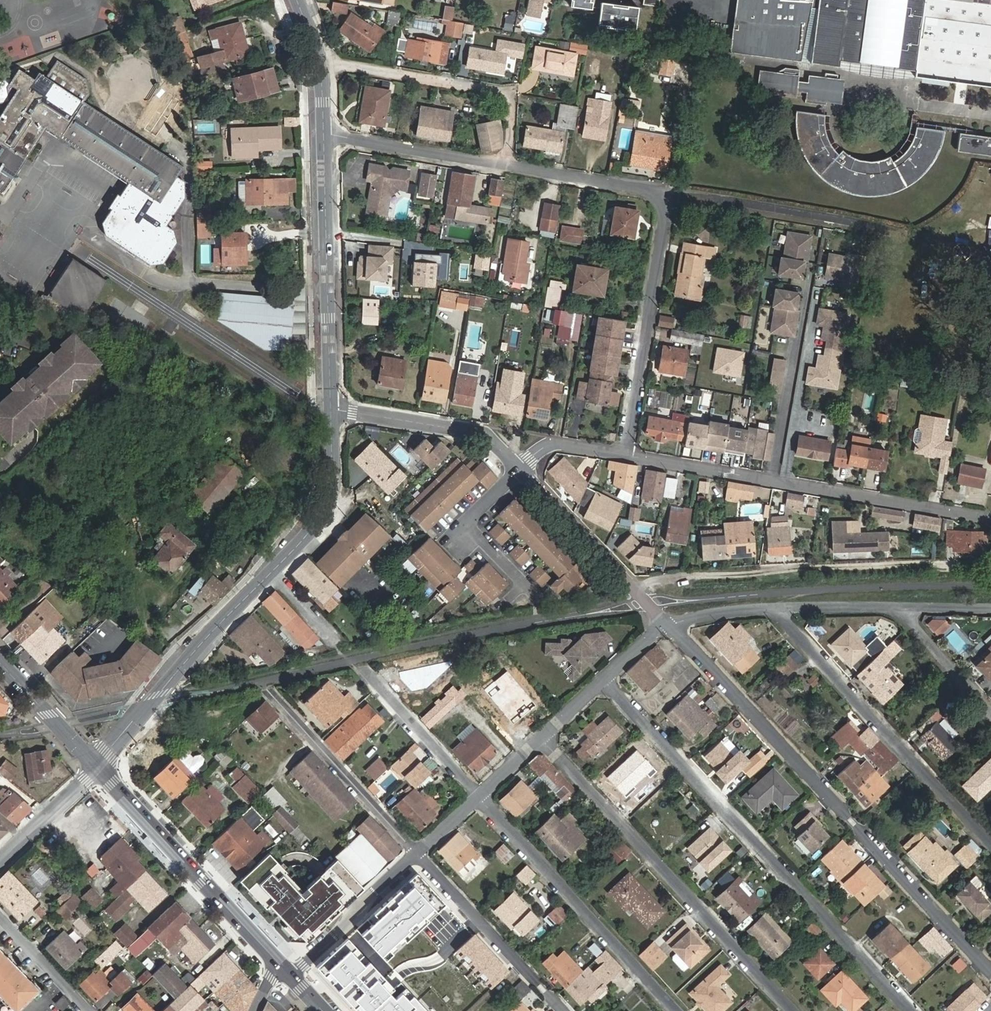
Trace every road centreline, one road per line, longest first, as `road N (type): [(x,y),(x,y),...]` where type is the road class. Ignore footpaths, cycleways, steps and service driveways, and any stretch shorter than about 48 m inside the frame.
road 1 (residential): [(627,454),(675,191),(324,136)]
road 2 (residential): [(666,621),(990,974)]
road 3 (residential): [(100,768),(213,630),(314,528),(332,485),(330,405)]
road 4 (residential): [(605,682),(910,1010)]
road 5 (residential): [(542,738),(793,1010)]
road 6 (residential): [(990,515),(627,454)]
road 7 (residential): [(771,608),(990,843)]
road 8 (residential): [(478,797),(676,1010)]
road 9 (secondary): [(287,972),(100,768)]
road 10 (residential): [(330,405),(324,136)]
road 11 (residential): [(563,1010),(417,853)]
road 12 (residential): [(518,468),(666,621)]
road 13 (residential): [(417,853),(274,696)]
road 14 (residential): [(330,405),(483,432),(518,468)]
road 15 (residential): [(287,972),(417,853)]
road 16 (residential): [(536,596),(470,528),(469,519),(518,468)]
road 17 (residential): [(362,667),(478,797)]
road 18 (secondary): [(100,768),(0,663)]
road 19 (residential): [(324,136),(318,67),(294,0)]
road 20 (residential): [(990,713),(897,608)]
road 21 (residential): [(0,860),(100,768)]
road 22 (residential): [(0,913),(88,1010)]
road 23 (residential): [(771,608),(897,608)]

